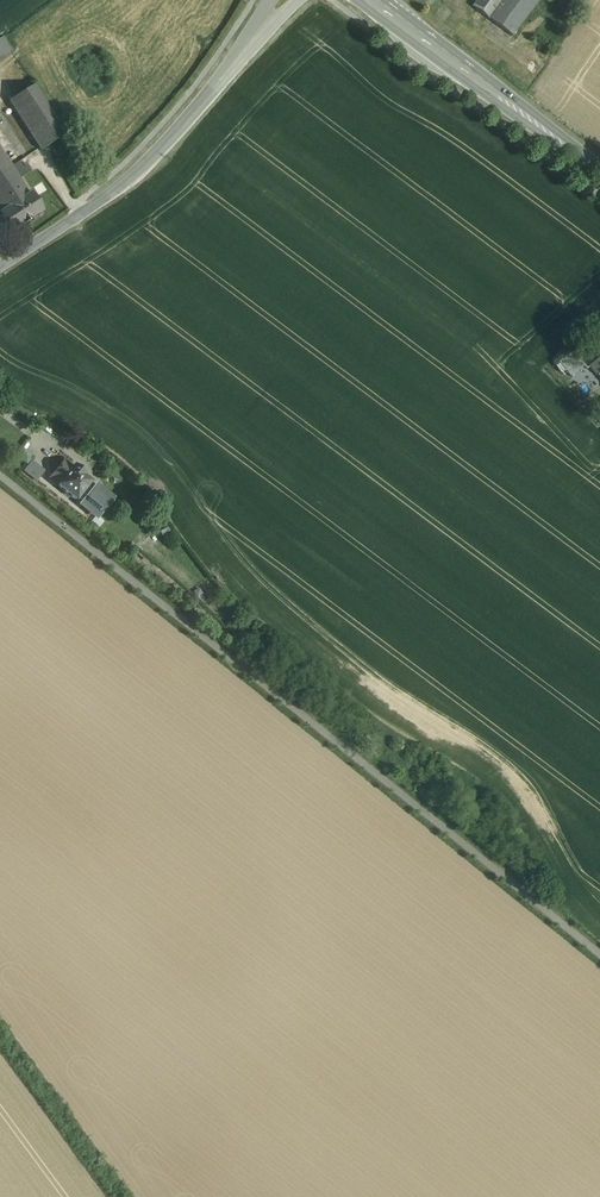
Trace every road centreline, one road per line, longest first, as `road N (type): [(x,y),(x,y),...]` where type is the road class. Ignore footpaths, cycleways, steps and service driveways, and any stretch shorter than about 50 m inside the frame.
road 1 (tertiary): [(0,269),(156,152),(285,0)]
road 2 (primary): [(384,7),(599,173)]

